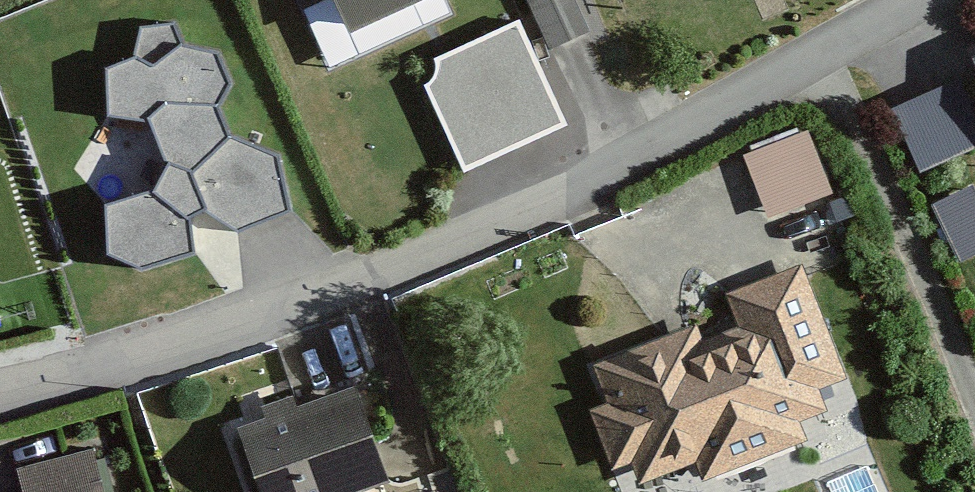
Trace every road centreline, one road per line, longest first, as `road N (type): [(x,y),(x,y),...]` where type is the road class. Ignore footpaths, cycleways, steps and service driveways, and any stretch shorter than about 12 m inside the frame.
road 1 (residential): [(0,388),(224,332),(587,183),(929,0)]

